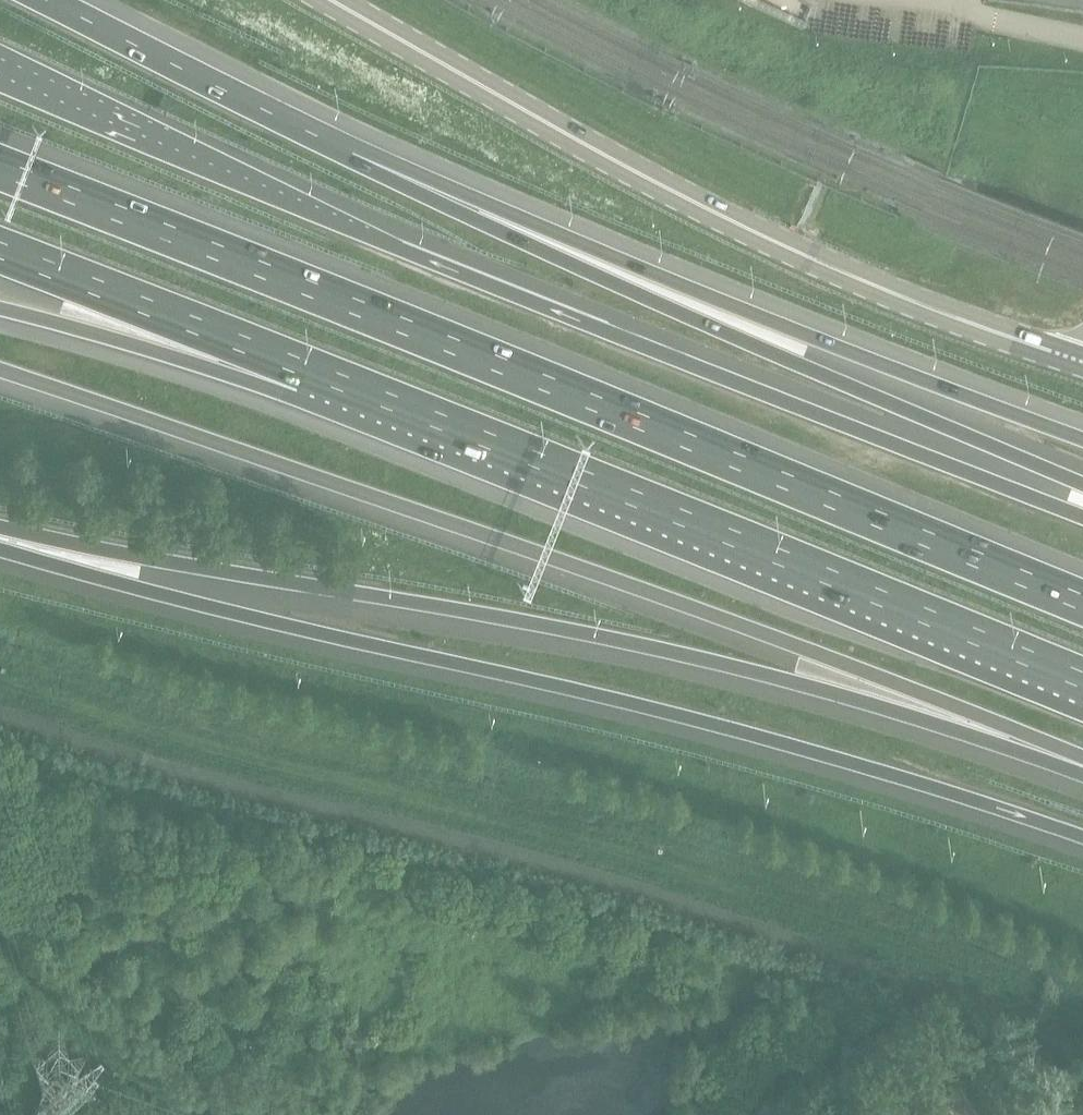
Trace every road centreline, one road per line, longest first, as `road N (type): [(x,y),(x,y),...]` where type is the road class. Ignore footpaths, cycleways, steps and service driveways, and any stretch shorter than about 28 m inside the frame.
road 1 (motorway): [(1082,605),(0,171)]
road 2 (motorway): [(1082,517),(0,85)]
road 3 (motorway): [(0,371),(699,612),(1082,763)]
road 4 (motorway): [(0,545),(136,589),(641,705),(1082,838)]
road 5 (motorway): [(0,526),(625,641),(1082,767)]
road 6 (secondary): [(1082,363),(822,265),(613,159),(332,0)]
road 7 (motorway): [(387,404),(1082,684)]
road 8 (motorway): [(1082,482),(711,323),(403,178)]
road 9 (motorway): [(1082,439),(403,178)]
road 10 (motorway): [(0,252),(387,404)]
road 11 (motorway): [(0,311),(387,404)]
road 12 (motorway): [(403,178),(49,0)]

